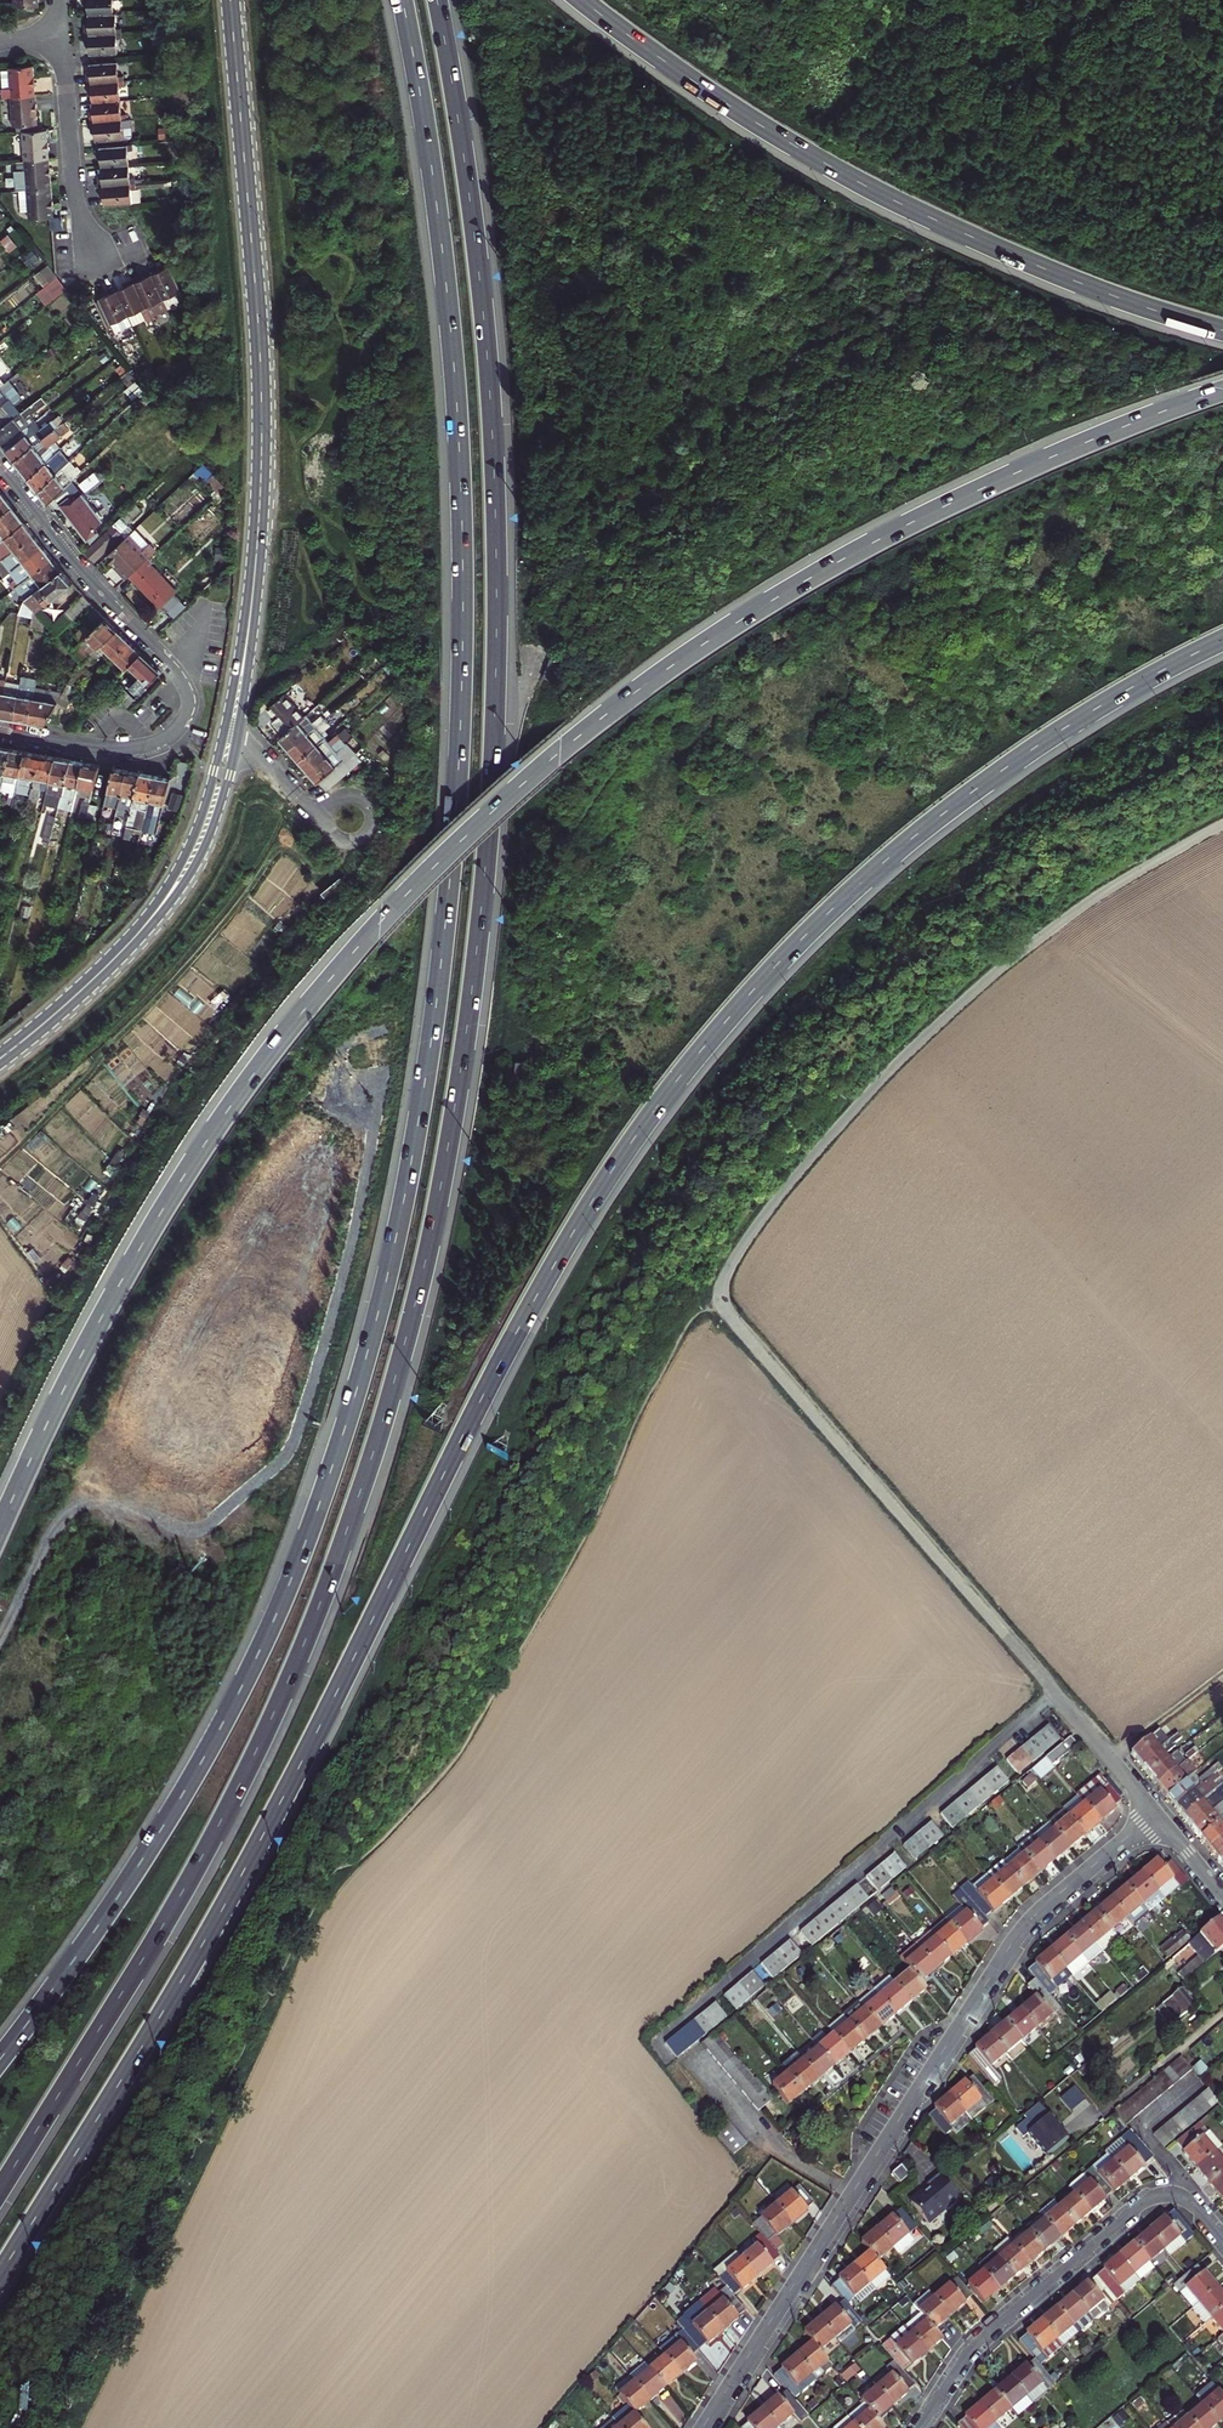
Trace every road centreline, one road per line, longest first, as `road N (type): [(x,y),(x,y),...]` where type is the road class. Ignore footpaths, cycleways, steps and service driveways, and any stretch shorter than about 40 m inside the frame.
road 1 (motorway): [(0,2194),(172,1912),(285,1692),(368,1478),(433,1233),(480,939),(498,686),(486,324),(439,0)]
road 2 (motorway): [(403,0),(451,328),(463,567),(454,851),(407,1182),(339,1447),(268,1633),(167,1818),(0,2047)]
road 3 (motorway): [(0,2276),(229,1899),(512,1341),(644,1126),(766,976),(892,857),(1063,730),(1222,640)]
road 4 (residential): [(1156,1814),(720,1291),(766,1216),(900,1060),(1082,907),(1222,830)]
road 5 (motorway): [(562,751),(415,887),(261,1067),(130,1267),(0,1527)]
road 6 (residential): [(703,2427),(1020,1933),(1156,1814)]
road 7 (motorway): [(1222,390),(1055,456),(871,544),(679,660),(562,751)]
road 8 (tertiary): [(232,730),(251,605),(262,441),(230,0)]
road 9 (motorway): [(582,0),(728,106),(863,185),(1100,292),(1222,331)]
road 10 (residential): [(0,466),(71,559),(171,668),(188,699),(172,735),(142,747),(96,748),(0,731)]
road 11 (residential): [(920,2427),(982,2338),(1149,2198),(1189,2202),(1222,2239)]
road 12 (tertiary): [(0,1059),(83,989),(167,897),(203,832),(232,730)]
road 13 (residential): [(96,261),(75,196),(62,34)]
road 14 (track): [(1110,1758),(1222,1674)]
road 15 (residential): [(316,818),(342,797),(365,799),(372,816),(365,836),(345,843),(334,836)]
road 16 (residential): [(316,818),(232,730)]

